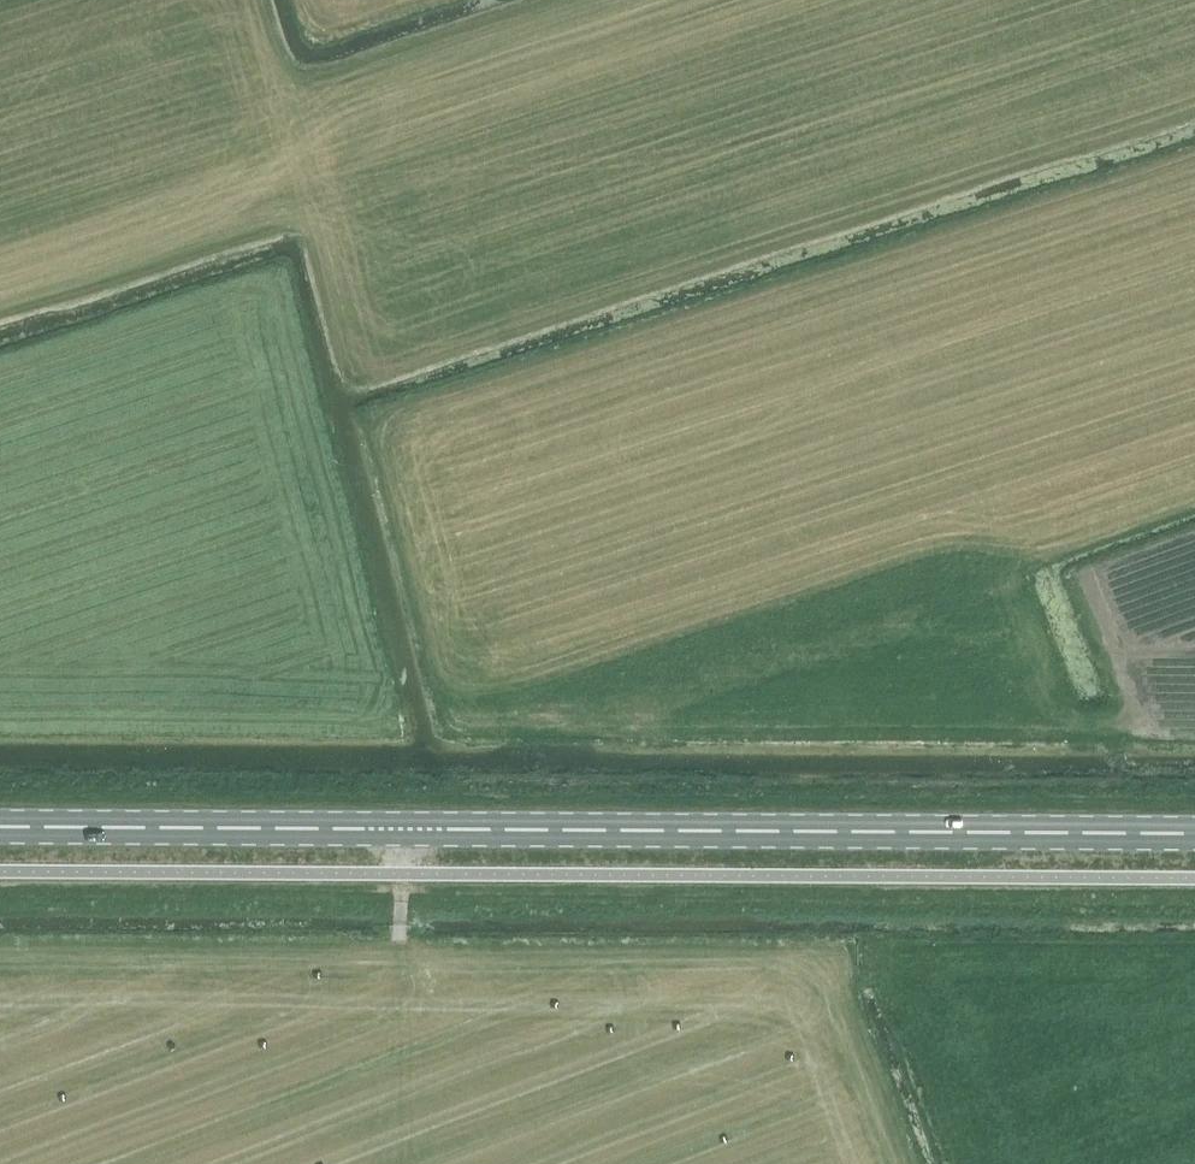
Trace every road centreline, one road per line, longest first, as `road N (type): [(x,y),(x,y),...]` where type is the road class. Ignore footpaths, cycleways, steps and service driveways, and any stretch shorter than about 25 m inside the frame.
road 1 (primary): [(1194,850),(0,845)]

